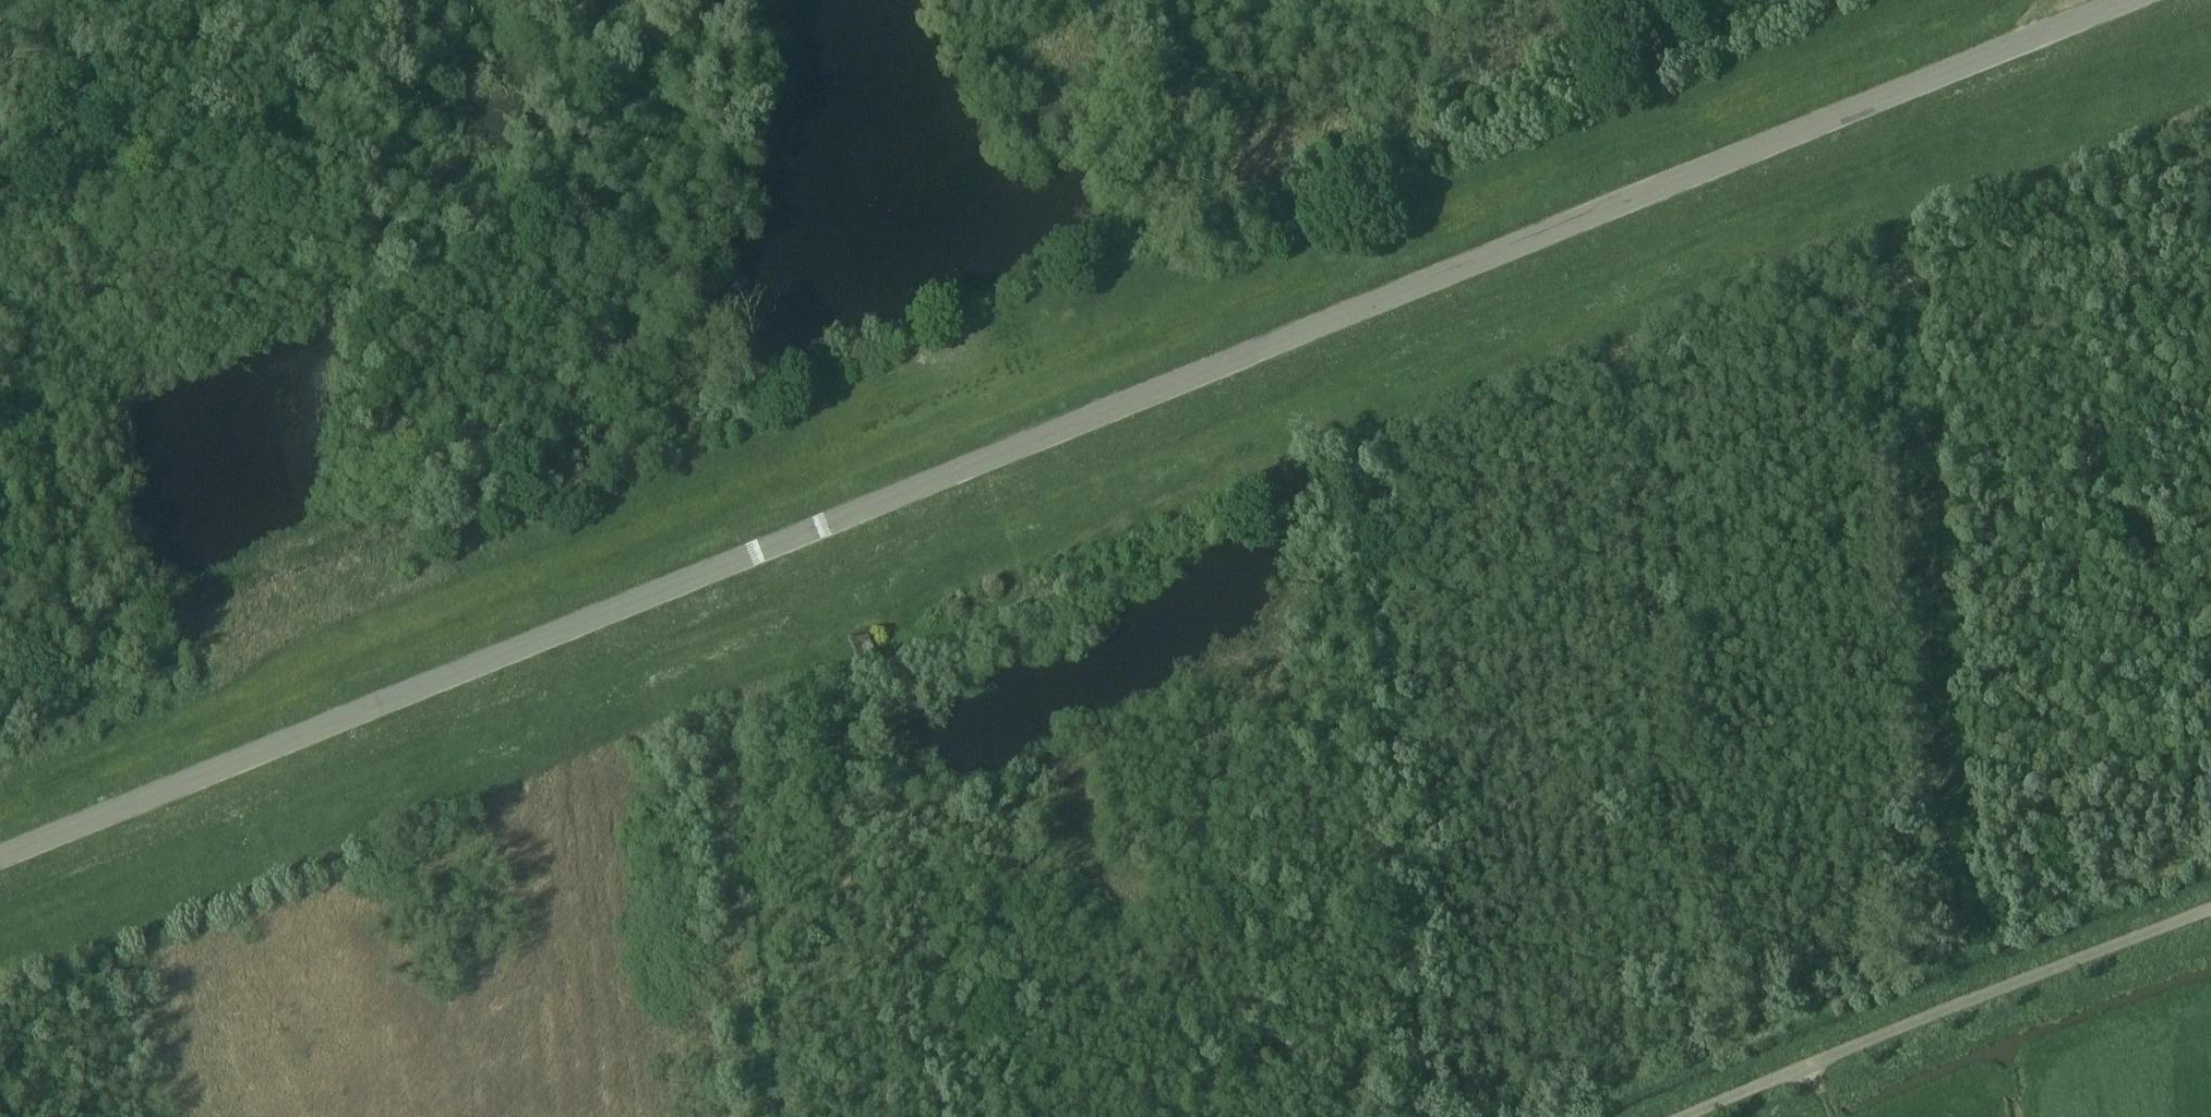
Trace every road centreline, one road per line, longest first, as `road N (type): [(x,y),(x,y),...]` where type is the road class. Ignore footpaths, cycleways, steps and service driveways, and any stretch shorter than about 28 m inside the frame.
road 1 (tertiary): [(0,855),(2138,0)]
road 2 (unclassified): [(1690,1116),(2210,911)]

